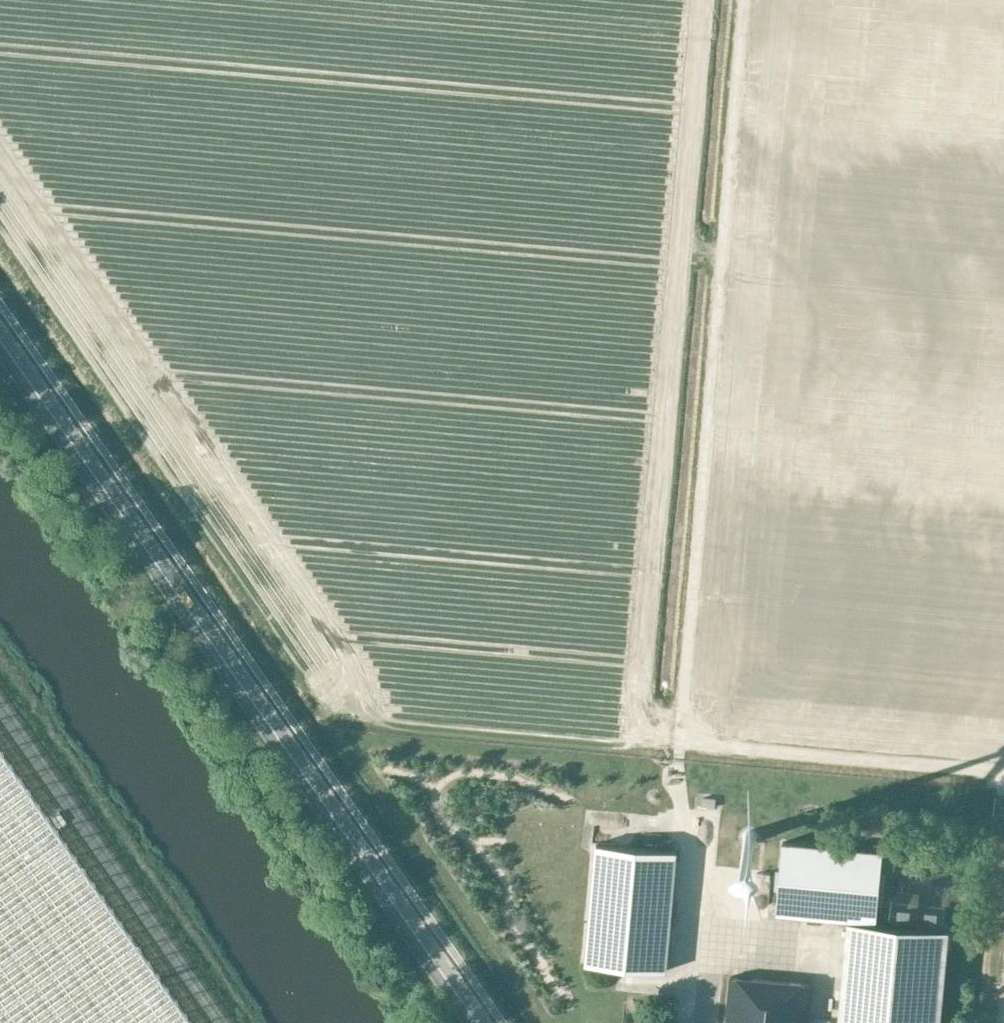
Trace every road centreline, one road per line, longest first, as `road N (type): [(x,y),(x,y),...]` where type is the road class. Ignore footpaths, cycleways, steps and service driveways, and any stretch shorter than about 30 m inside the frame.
road 1 (primary): [(478,1022),(0,340)]

